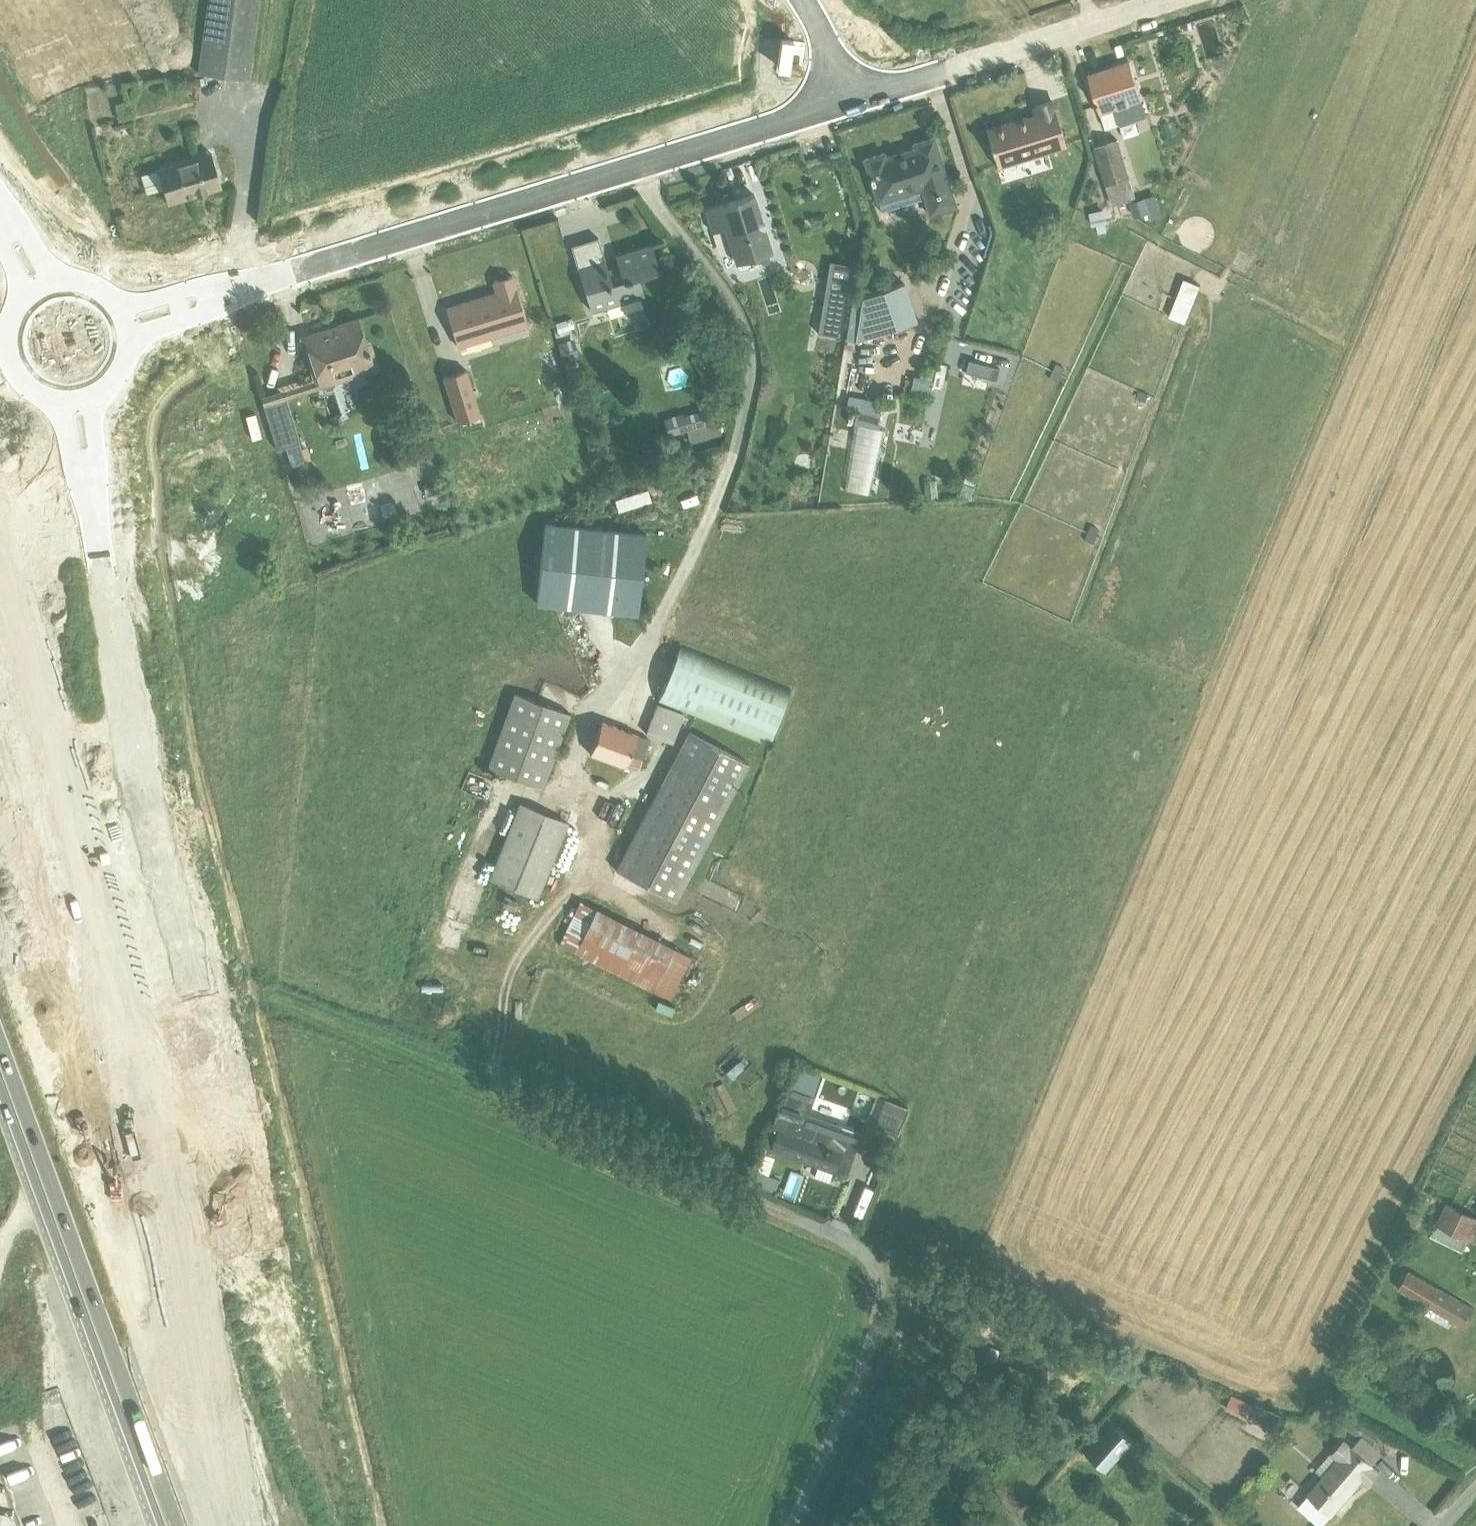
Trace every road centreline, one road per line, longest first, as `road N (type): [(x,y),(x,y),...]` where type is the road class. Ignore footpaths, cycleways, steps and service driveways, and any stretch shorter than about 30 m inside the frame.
road 1 (trunk): [(164,1525),(112,1252),(94,959),(50,759),(0,590)]
road 2 (residential): [(276,275),(846,103)]
road 3 (unclassified): [(198,1008),(269,993),(739,1194)]
road 4 (unclassified): [(94,513),(132,755),(198,1008)]
road 5 (trunk): [(0,925),(105,1364)]
road 6 (unclassified): [(793,1525),(877,1321),(878,1287),(866,1255),(851,1242),(739,1194)]
road 7 (residential): [(846,103),(1168,0)]
road 8 (unclassified): [(0,1085),(50,1236),(105,1364)]
road 9 (unclassified): [(198,1008),(254,1250)]
road 10 (trunk): [(105,1364),(136,1525)]
road 11 (residential): [(276,275),(123,303)]
road 12 (residential): [(134,334),(276,275)]
road 13 (unclassified): [(26,294),(8,326),(13,365),(34,391),(62,397)]
road 14 (unclassified): [(94,513),(93,392)]
road 15 (unclassified): [(62,397),(94,513)]

